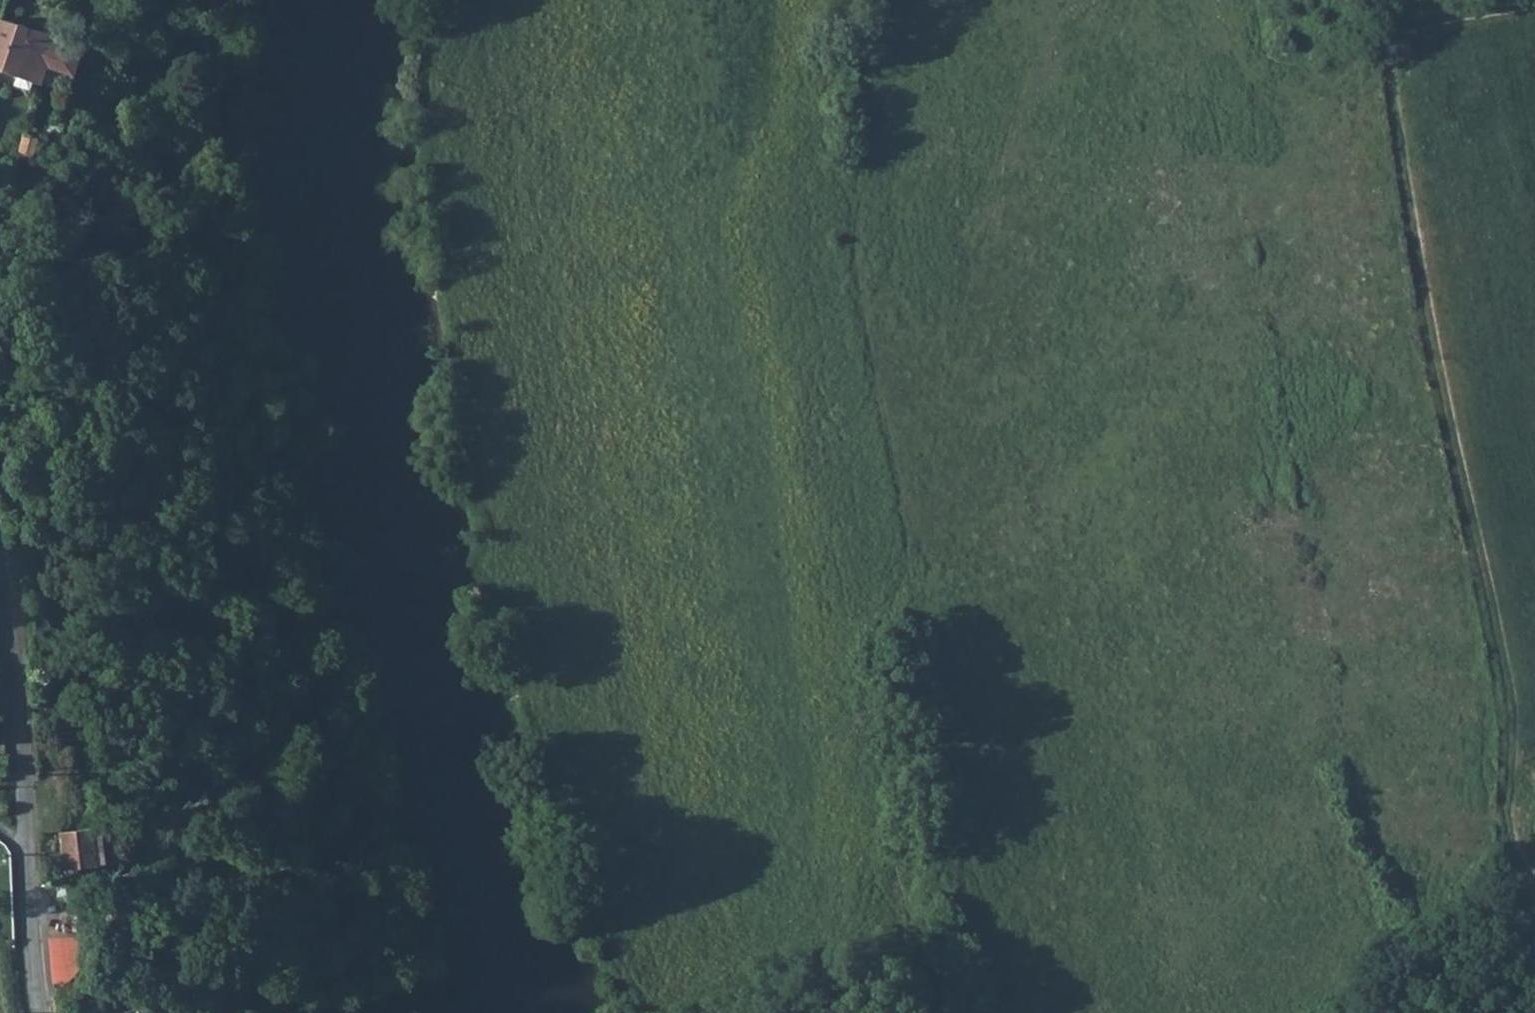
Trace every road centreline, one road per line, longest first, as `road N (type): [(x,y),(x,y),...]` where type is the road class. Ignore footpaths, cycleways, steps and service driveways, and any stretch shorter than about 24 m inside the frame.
road 1 (track): [(1534,890),(1517,869),(1503,825),(1517,730),(1412,218),(1395,56),(1421,34),(1534,11)]
road 2 (unclassified): [(41,1012),(24,759),(0,574)]

